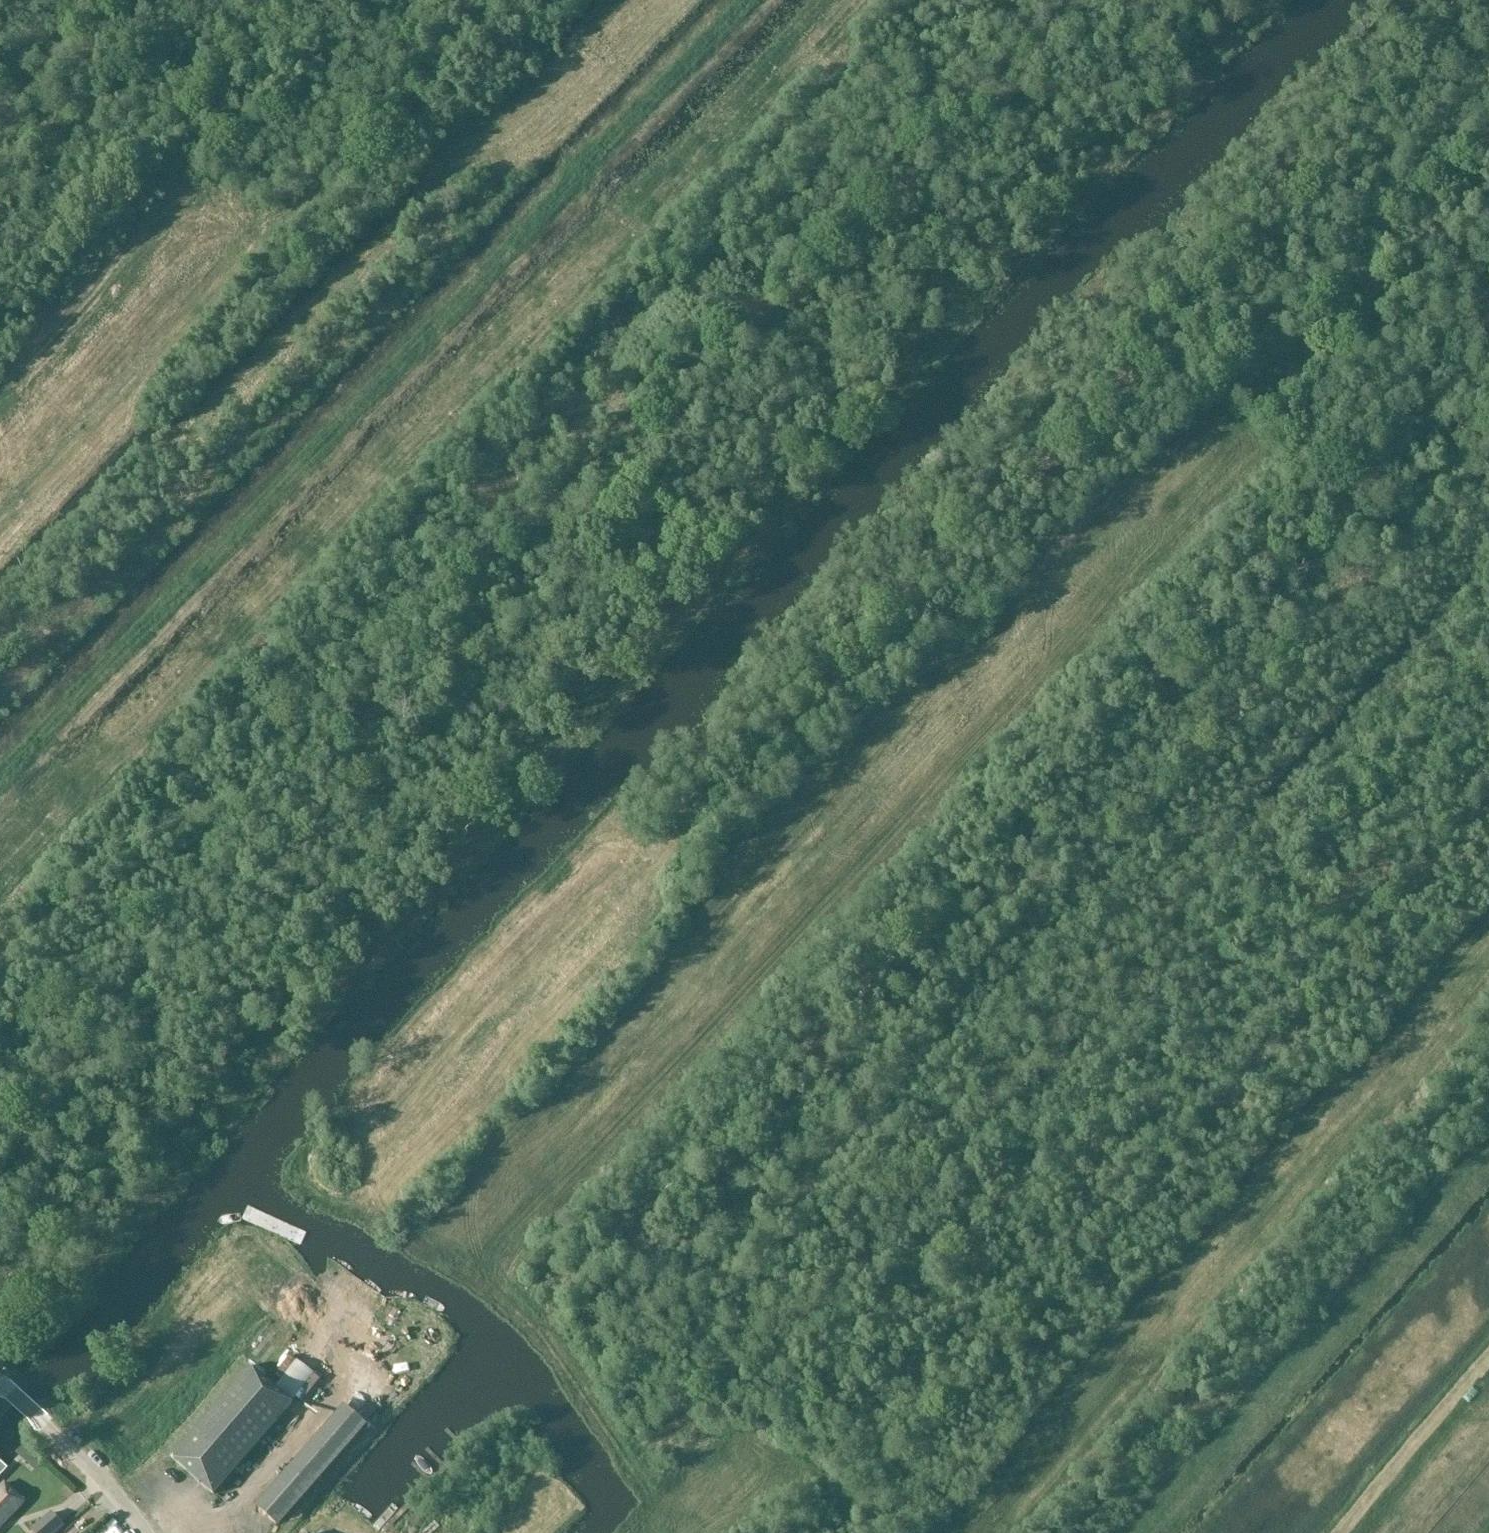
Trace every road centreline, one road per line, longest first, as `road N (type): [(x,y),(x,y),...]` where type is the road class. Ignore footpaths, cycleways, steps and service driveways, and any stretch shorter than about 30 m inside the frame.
road 1 (unclassified): [(144,1532),(0,1385)]

